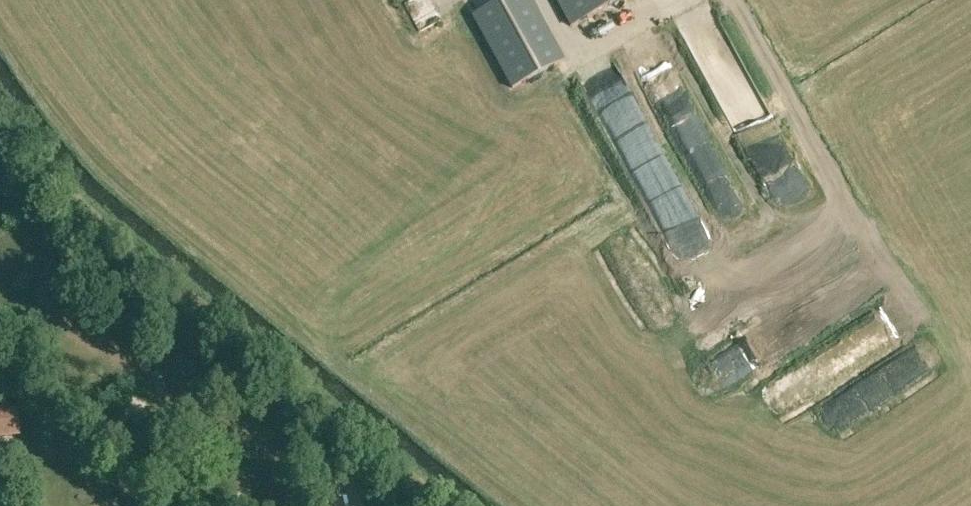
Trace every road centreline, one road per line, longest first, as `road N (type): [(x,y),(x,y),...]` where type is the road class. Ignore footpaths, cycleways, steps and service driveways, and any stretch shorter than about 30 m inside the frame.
road 1 (track): [(308,505),(168,378),(113,361),(32,306),(0,253)]

